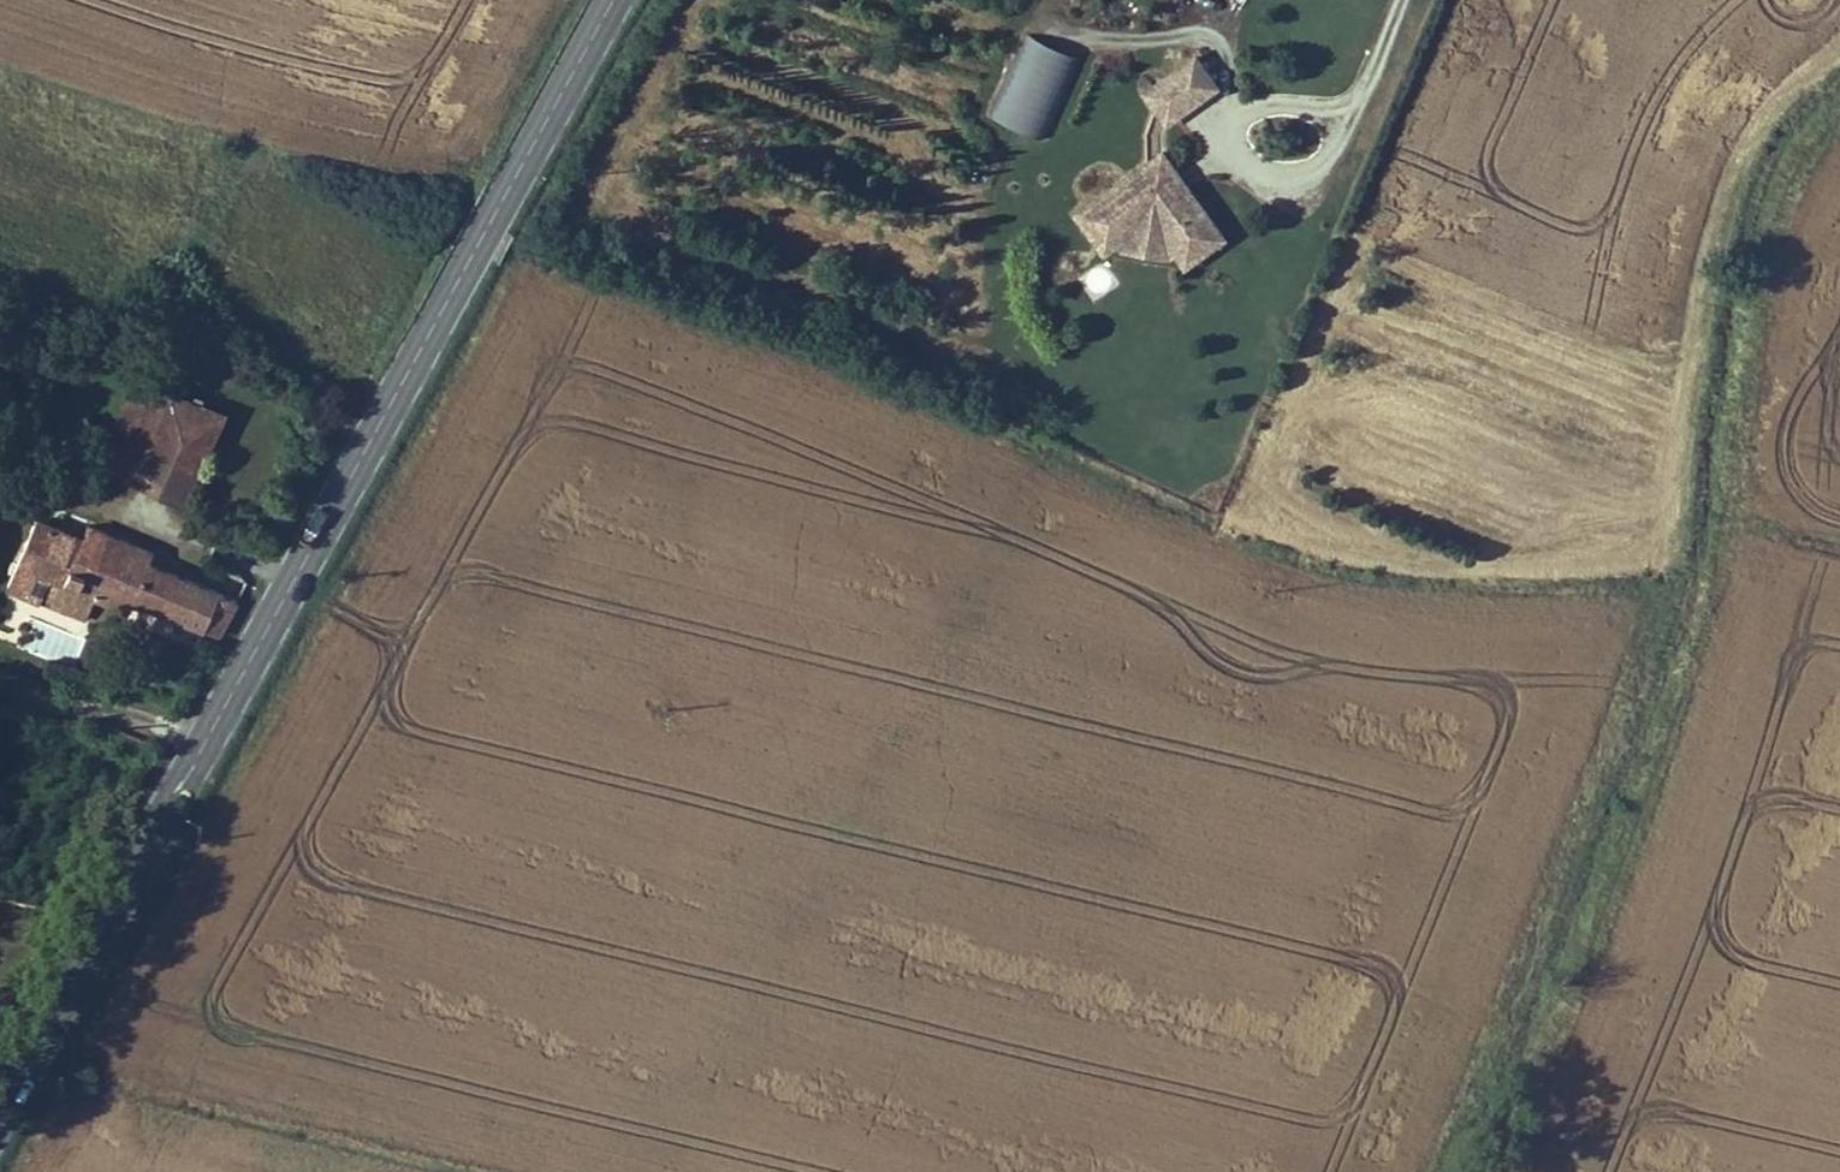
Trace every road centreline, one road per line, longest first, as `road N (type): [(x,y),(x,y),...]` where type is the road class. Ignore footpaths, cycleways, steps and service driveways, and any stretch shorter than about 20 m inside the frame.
road 1 (primary): [(0,1116),(613,0)]

